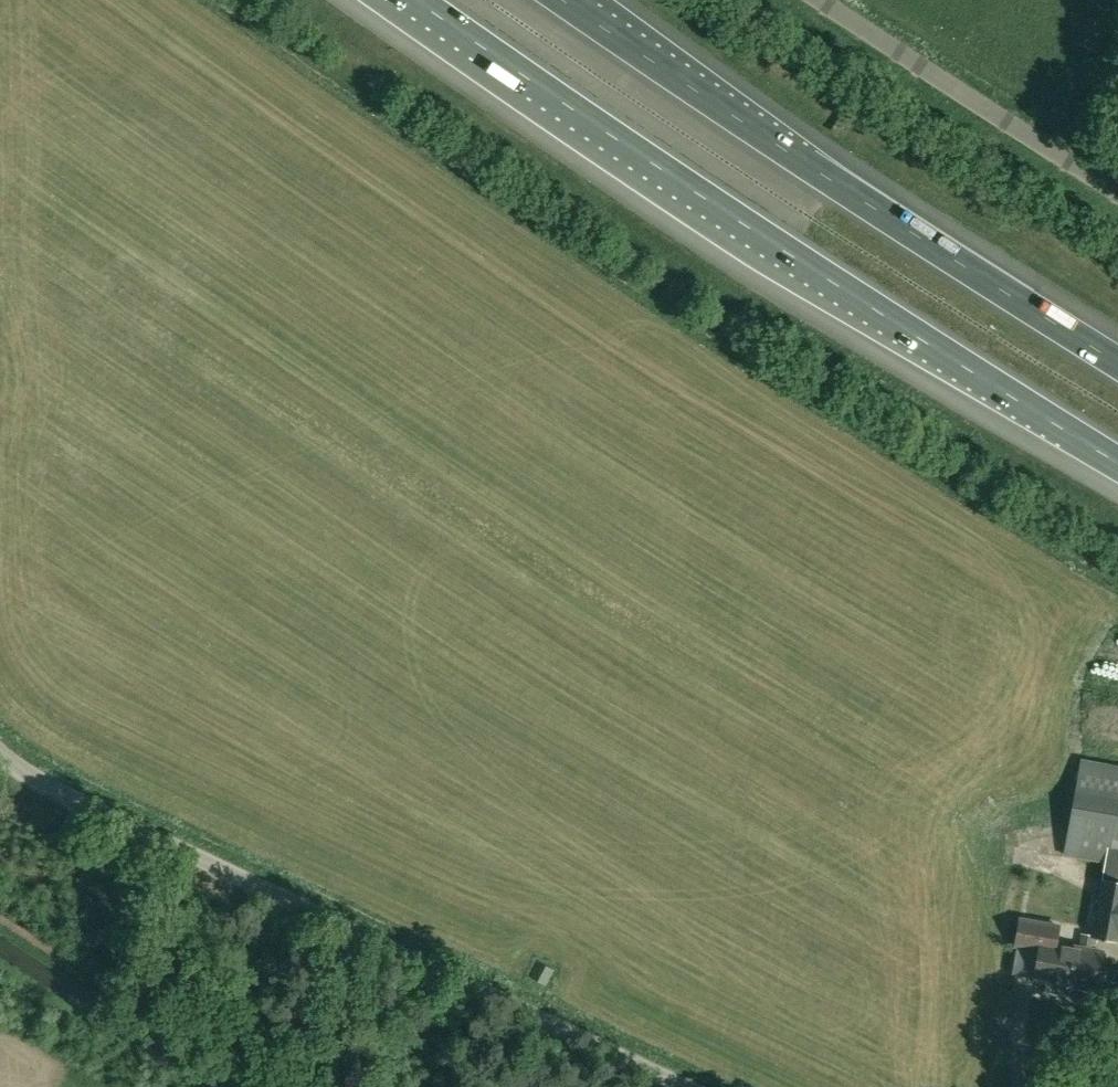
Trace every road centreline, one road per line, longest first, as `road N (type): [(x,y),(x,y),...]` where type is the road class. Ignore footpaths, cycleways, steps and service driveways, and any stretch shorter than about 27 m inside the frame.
road 1 (motorway): [(417,0),(763,236),(1117,462)]
road 2 (unclassified): [(704,1086),(36,780),(0,751)]
road 3 (motorway): [(1117,363),(817,172),(568,0)]
road 4 (unclassified): [(1117,192),(822,0)]

